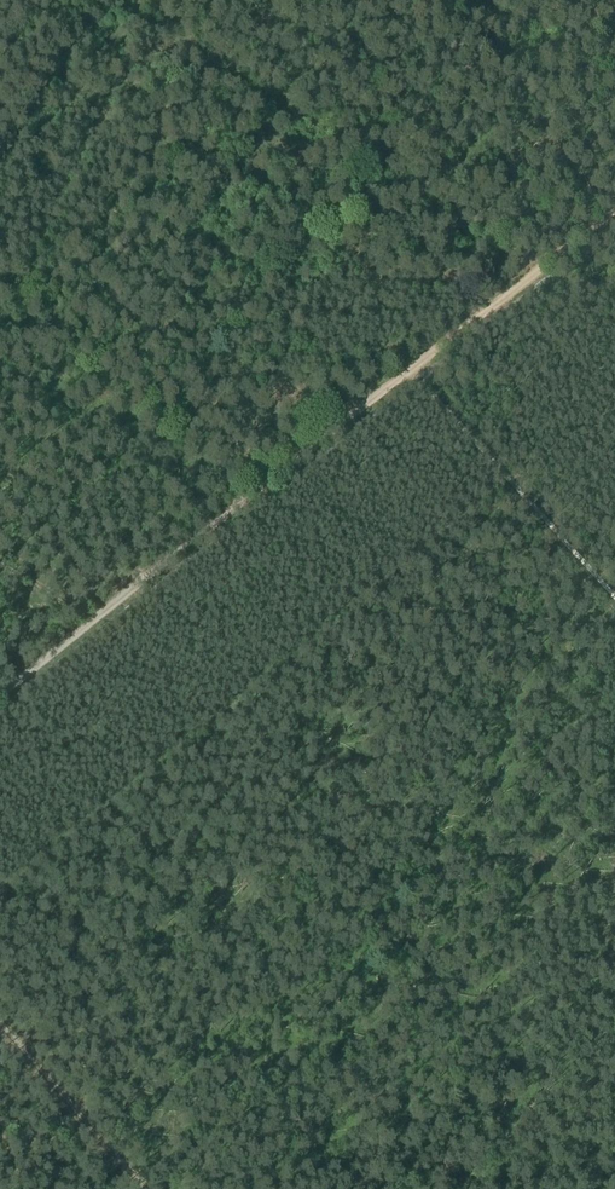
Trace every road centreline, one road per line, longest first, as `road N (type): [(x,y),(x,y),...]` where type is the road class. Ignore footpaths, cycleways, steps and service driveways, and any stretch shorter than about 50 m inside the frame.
road 1 (track): [(137,1188),(0,1033)]

